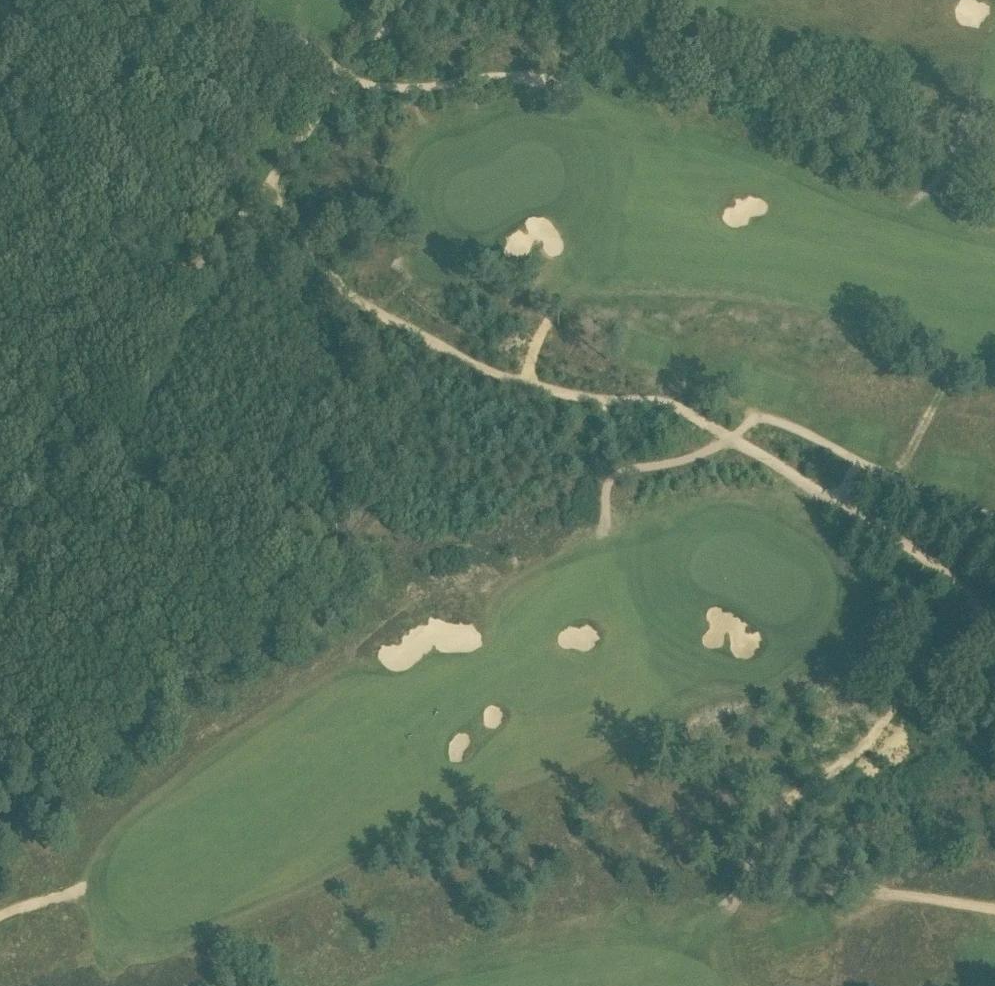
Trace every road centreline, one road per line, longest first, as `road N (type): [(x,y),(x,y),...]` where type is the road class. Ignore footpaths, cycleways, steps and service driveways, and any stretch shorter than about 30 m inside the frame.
road 1 (track): [(994,632),(910,552),(761,453),(657,401),(605,404),(479,371),(386,314),(315,241),(276,169),(361,73),(424,81),(524,70),(568,80)]
road 2 (track): [(180,273),(170,335),(0,629)]
road 3 (track): [(0,155),(180,273),(276,169)]
road 4 (track): [(405,0),(361,73),(220,0)]

